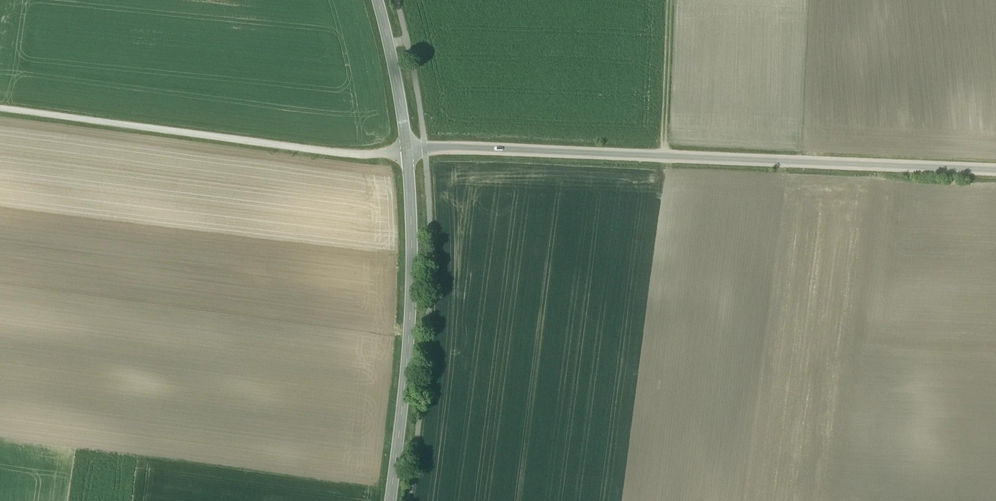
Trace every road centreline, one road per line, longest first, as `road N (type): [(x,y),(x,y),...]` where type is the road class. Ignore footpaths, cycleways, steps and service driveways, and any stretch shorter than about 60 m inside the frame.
road 1 (unclassified): [(995,171),(437,142),(408,151)]
road 2 (track): [(408,151),(371,157),(0,109)]
road 3 (tertiary): [(408,151),(409,302),(390,500)]
road 4 (tertiary): [(378,0),(408,151)]
road 5 (track): [(671,0),(665,153)]

